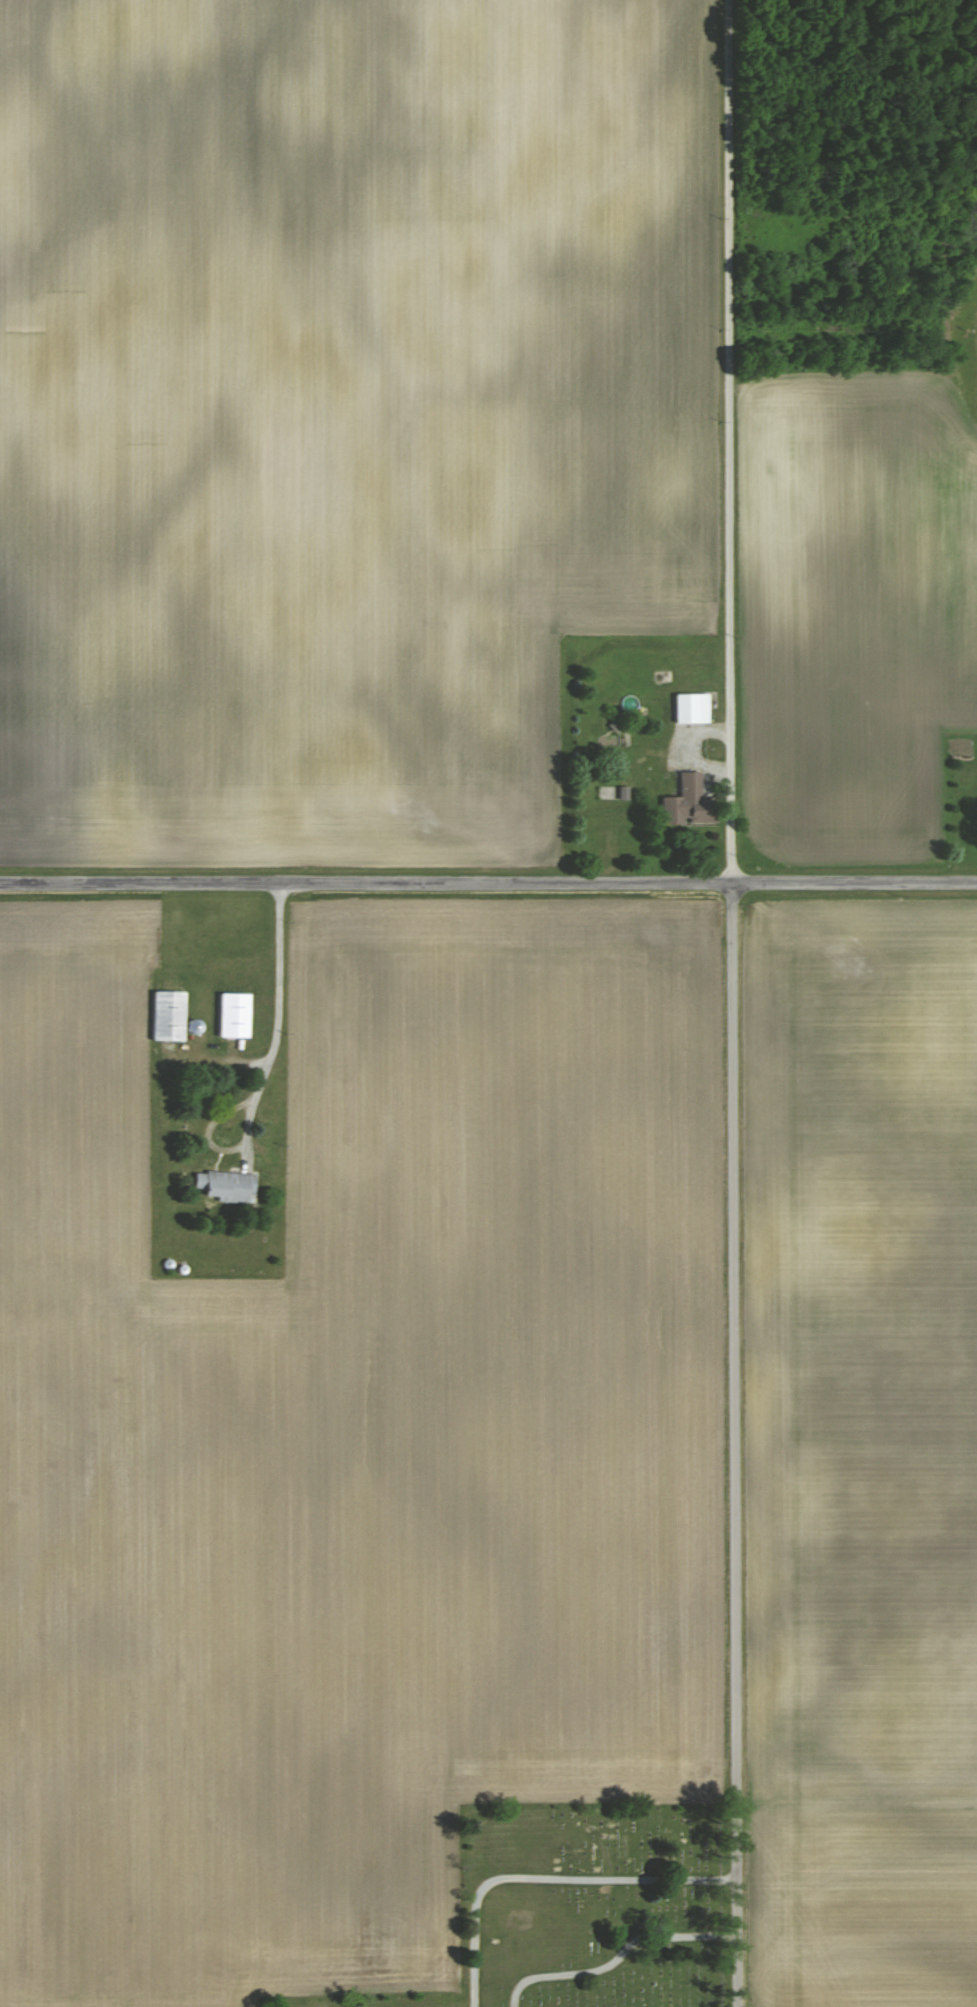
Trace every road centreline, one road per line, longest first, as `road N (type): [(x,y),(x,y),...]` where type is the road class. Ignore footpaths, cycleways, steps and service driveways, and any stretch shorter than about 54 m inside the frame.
road 1 (residential): [(739,2006),(734,885)]
road 2 (residential): [(0,886),(976,885)]
road 3 (residential): [(734,885),(731,0)]

